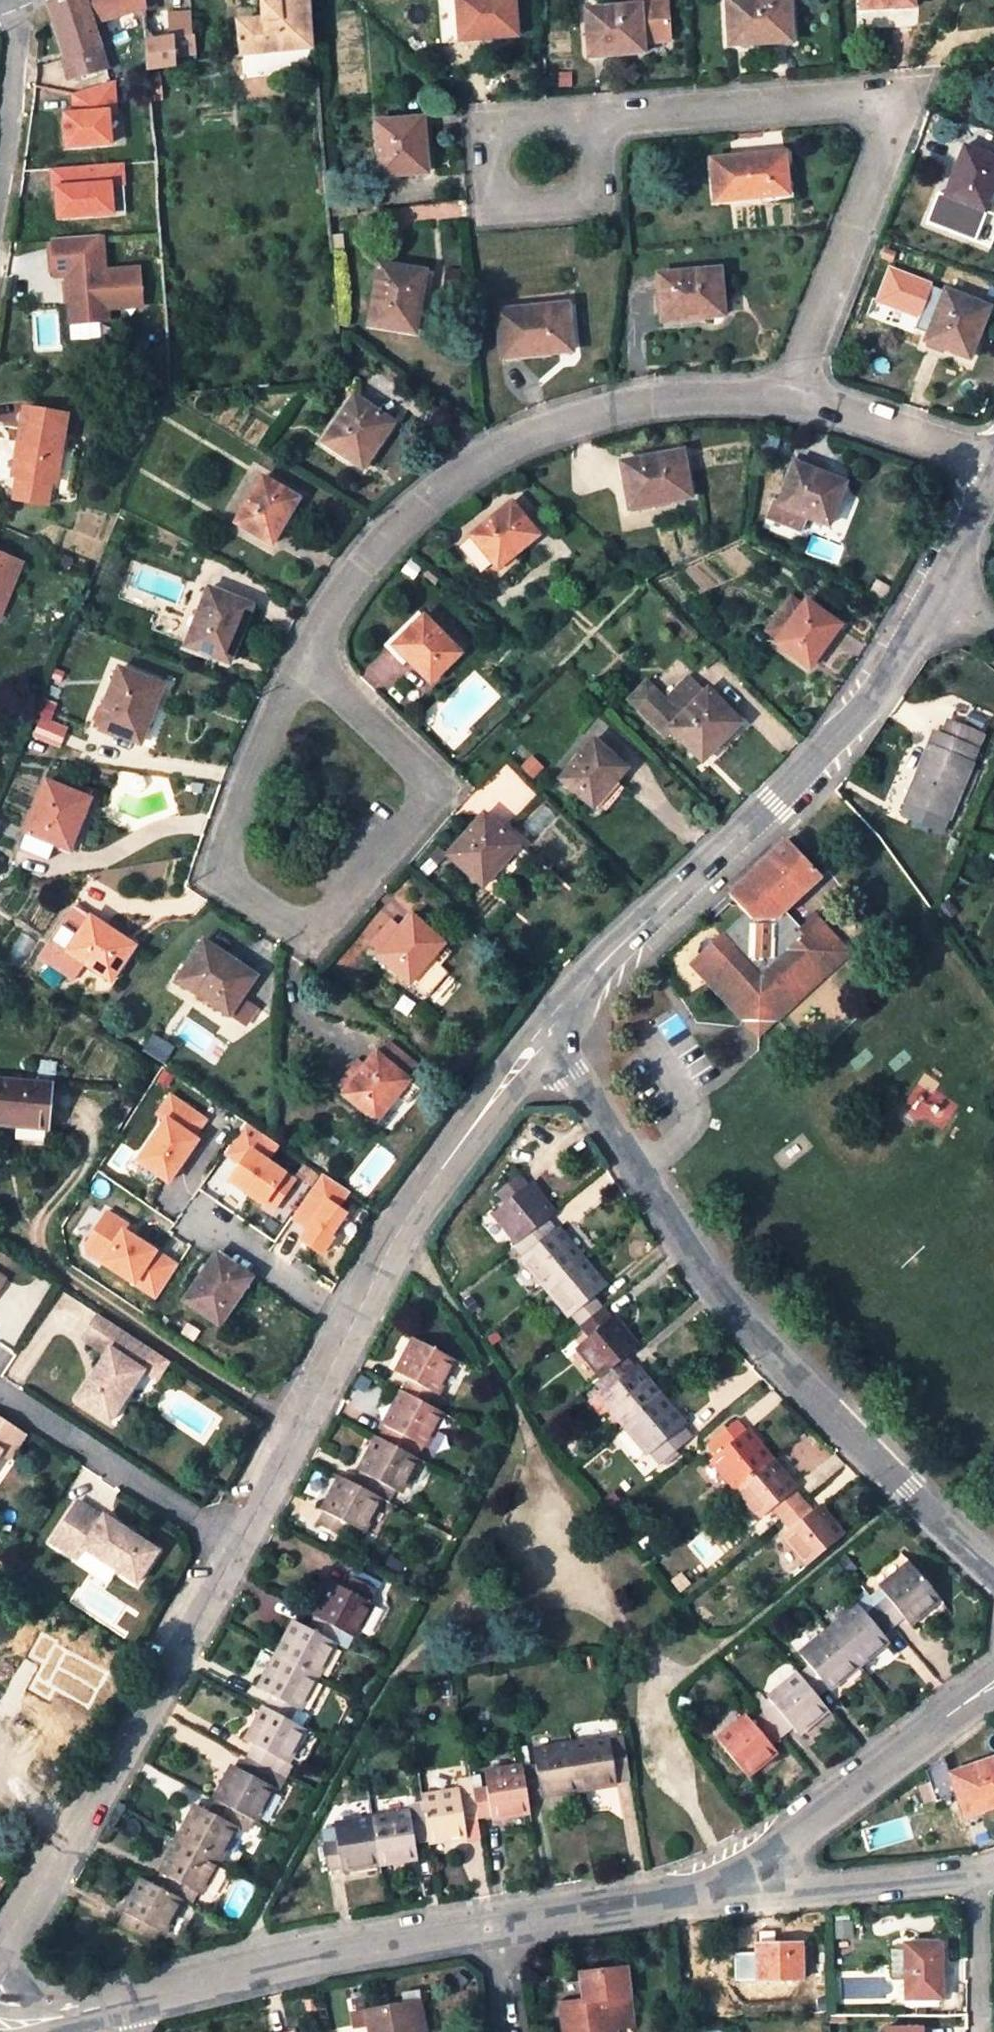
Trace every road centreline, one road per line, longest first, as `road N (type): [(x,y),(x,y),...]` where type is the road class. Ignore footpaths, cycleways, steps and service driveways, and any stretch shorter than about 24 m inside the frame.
road 1 (unclassified): [(546,1026),(741,1322),(993,1577)]
road 2 (residential): [(789,398),(890,126),(868,101),(598,121)]
road 3 (residential): [(789,398),(636,401),(513,443),(425,500),(358,570),(304,662)]
road 4 (unclassified): [(546,1026),(797,783),(876,690),(934,597)]
road 5 (residential): [(304,662),(254,764),(226,851),(232,883),(300,928),(329,921),(425,807),(425,775)]
road 6 (unclassified): [(0,1952),(233,1544)]
road 7 (unclassified): [(122,2005),(497,1925)]
road 8 (unclassified): [(349,1318),(396,1236),(546,1026)]
road 9 (unclassified): [(730,1883),(993,1680)]
road 10 (residential): [(598,121),(490,127),(495,205),(601,197)]
road 11 (residential): [(0,1392),(233,1544)]
road 12 (unclassified): [(233,1544),(349,1318)]
road 13 (unclassified): [(730,1883),(819,1888),(979,1879)]
road 14 (unclassified): [(497,1925),(730,1883)]
road 15 (residential): [(993,471),(789,398)]
road 16 (residential): [(0,189),(17,94),(18,0)]
road 17 (residential): [(198,1217),(349,1318)]
road 18 (residential): [(425,775),(304,662)]
road 19 (residential): [(979,1879),(980,2031)]
road 20 (unclassified): [(934,597),(993,487)]
road 21 (unclassified): [(0,2023),(32,2025),(122,2005)]

